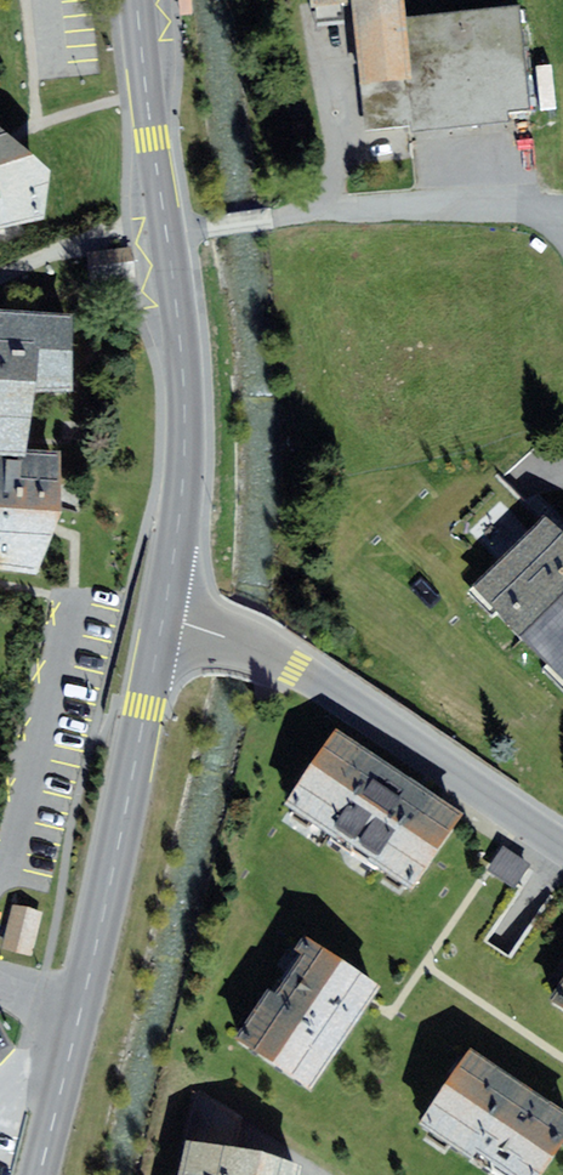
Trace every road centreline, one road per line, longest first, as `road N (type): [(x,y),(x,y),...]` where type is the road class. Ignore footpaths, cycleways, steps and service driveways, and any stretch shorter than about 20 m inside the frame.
road 1 (unclassified): [(165,611),(278,658),(562,845)]
road 2 (tertiary): [(81,1011),(165,611)]
road 3 (tertiary): [(165,611),(186,448),(167,232)]
road 4 (unclassified): [(562,211),(385,208),(273,218)]
road 5 (tertiary): [(167,232),(137,0)]
road 6 (residential): [(167,232),(93,241),(0,275)]
road 7 (tertiary): [(40,1174),(81,1011)]

